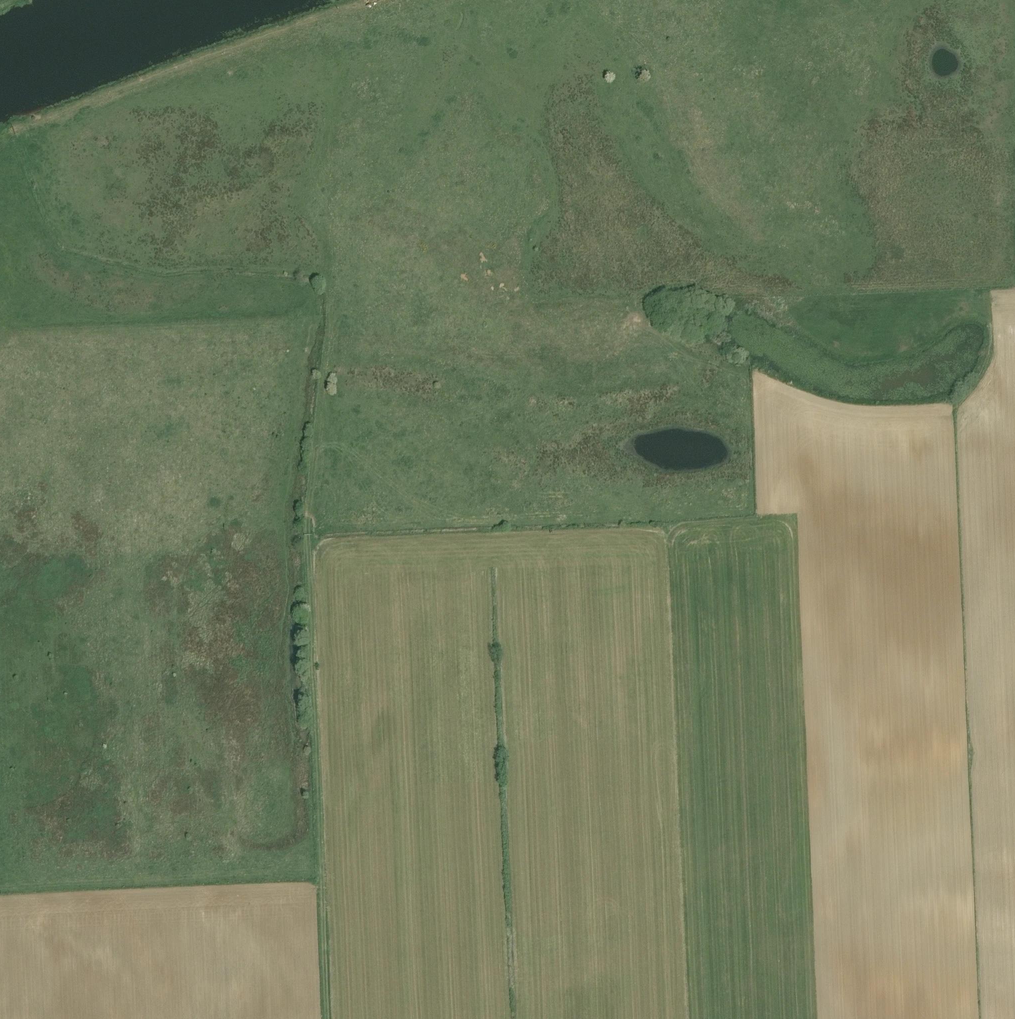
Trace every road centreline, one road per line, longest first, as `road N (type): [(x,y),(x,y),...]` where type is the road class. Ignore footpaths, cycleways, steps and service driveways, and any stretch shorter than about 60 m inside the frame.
road 1 (track): [(327,1018),(308,535)]

